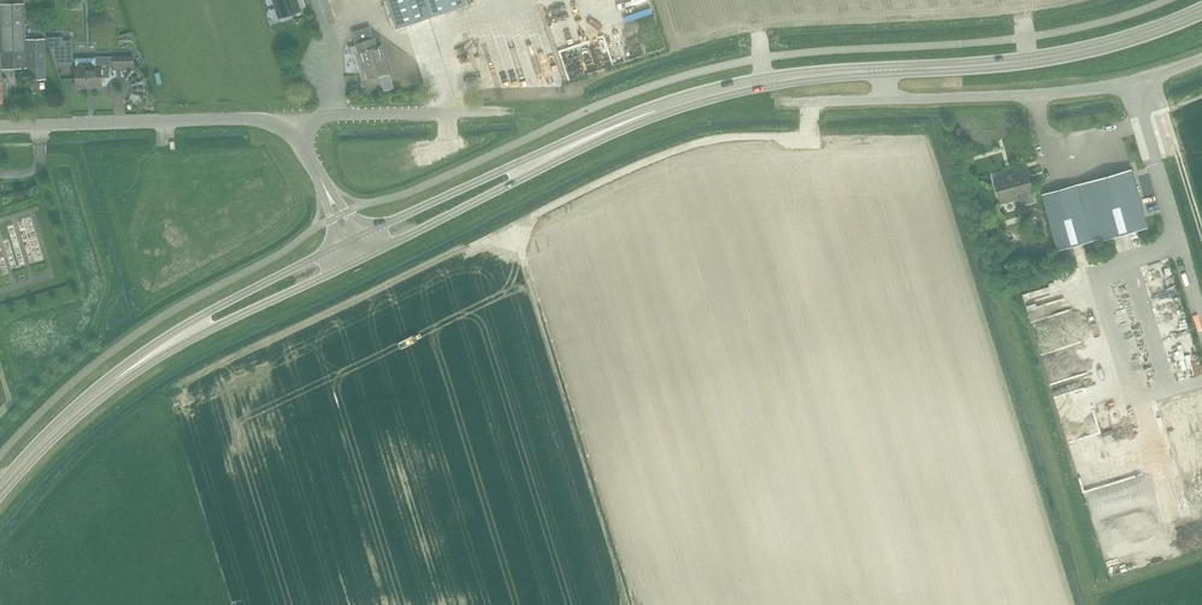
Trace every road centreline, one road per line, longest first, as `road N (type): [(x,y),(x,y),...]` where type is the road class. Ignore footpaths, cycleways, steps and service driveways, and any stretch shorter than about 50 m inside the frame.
road 1 (secondary): [(599,133),(751,84),(1038,61),(1114,44),(1201,10)]
road 2 (unclassified): [(783,103),(1085,90),(1201,58)]
road 3 (track): [(497,237),(599,182),(706,140),(807,135),(808,102)]
road 4 (secondary): [(349,241),(206,314),(114,375),(72,415)]
road 5 (secondary): [(72,415),(214,329),(359,261)]
road 6 (unclassified): [(0,126),(242,118),(273,123),(299,140)]
road 7 (secondary): [(599,133),(349,241)]
road 8 (secondary): [(359,261),(599,133)]
road 9 (unclassified): [(299,140),(326,116),(500,111)]

